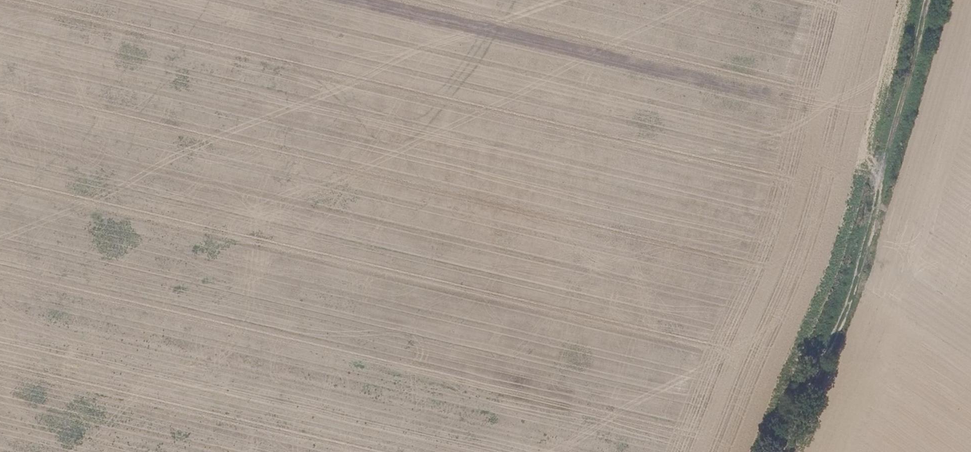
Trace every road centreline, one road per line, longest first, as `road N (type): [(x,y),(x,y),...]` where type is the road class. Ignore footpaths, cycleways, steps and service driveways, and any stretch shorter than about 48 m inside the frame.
road 1 (track): [(923,0),(848,294),(777,451)]

